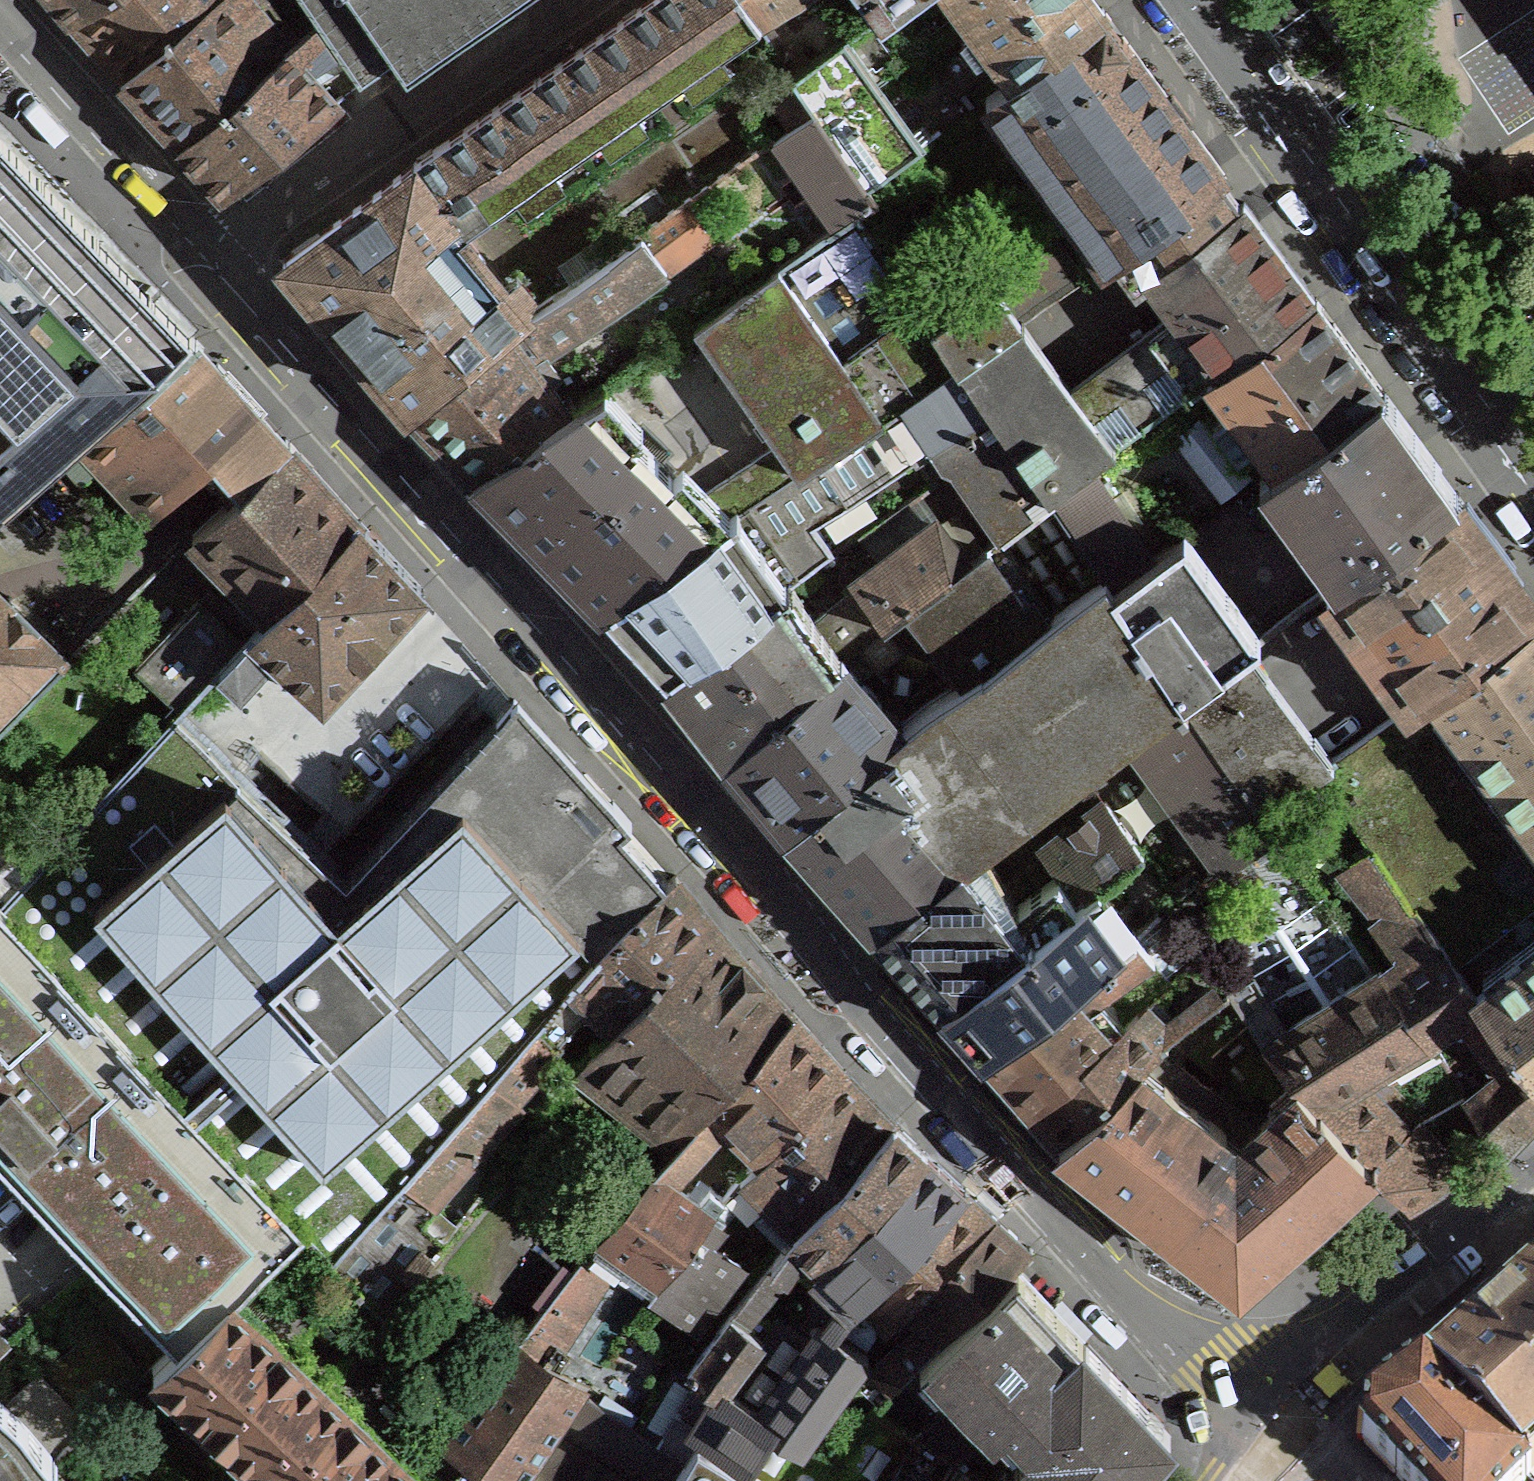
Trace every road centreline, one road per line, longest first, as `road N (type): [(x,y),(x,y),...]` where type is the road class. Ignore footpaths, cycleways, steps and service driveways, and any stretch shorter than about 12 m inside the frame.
road 1 (residential): [(1266,1422),(1101,1273),(212,258)]
road 2 (tertiary): [(1192,0),(1533,471)]
road 3 (residential): [(212,258),(573,0)]
road 4 (residential): [(1266,1422),(1533,1195)]
road 5 (residential): [(212,258),(1,0)]

